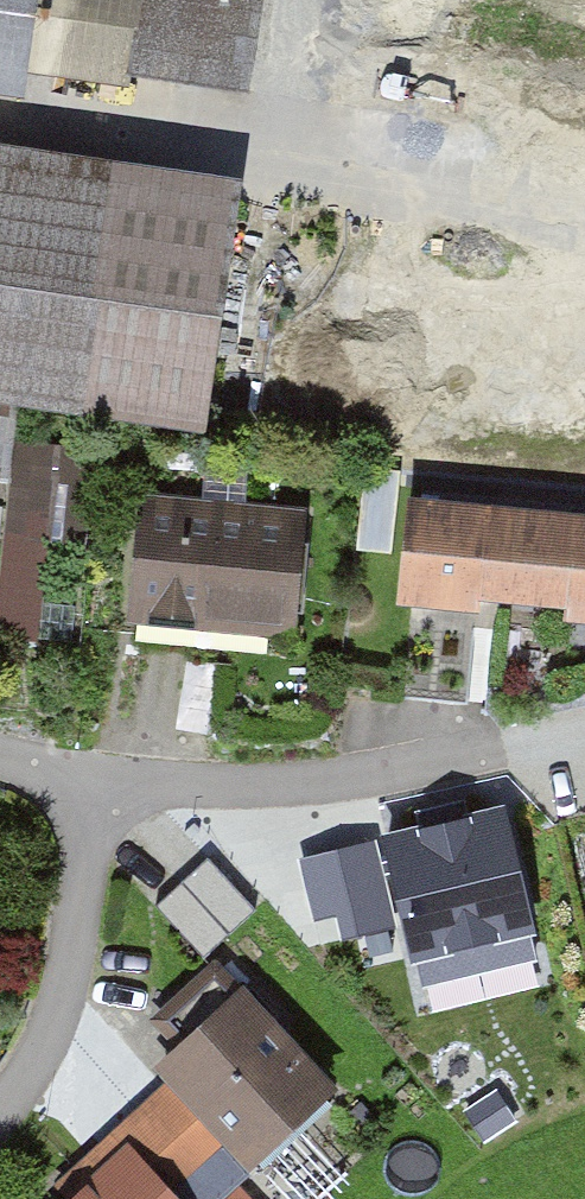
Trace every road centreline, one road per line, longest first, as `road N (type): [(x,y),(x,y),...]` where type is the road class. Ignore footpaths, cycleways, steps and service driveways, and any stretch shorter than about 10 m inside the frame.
road 1 (track): [(584,208),(0,123)]
road 2 (residential): [(97,797),(188,784),(321,785),(584,726)]
road 3 (residential): [(97,797),(68,993),(0,1113)]

